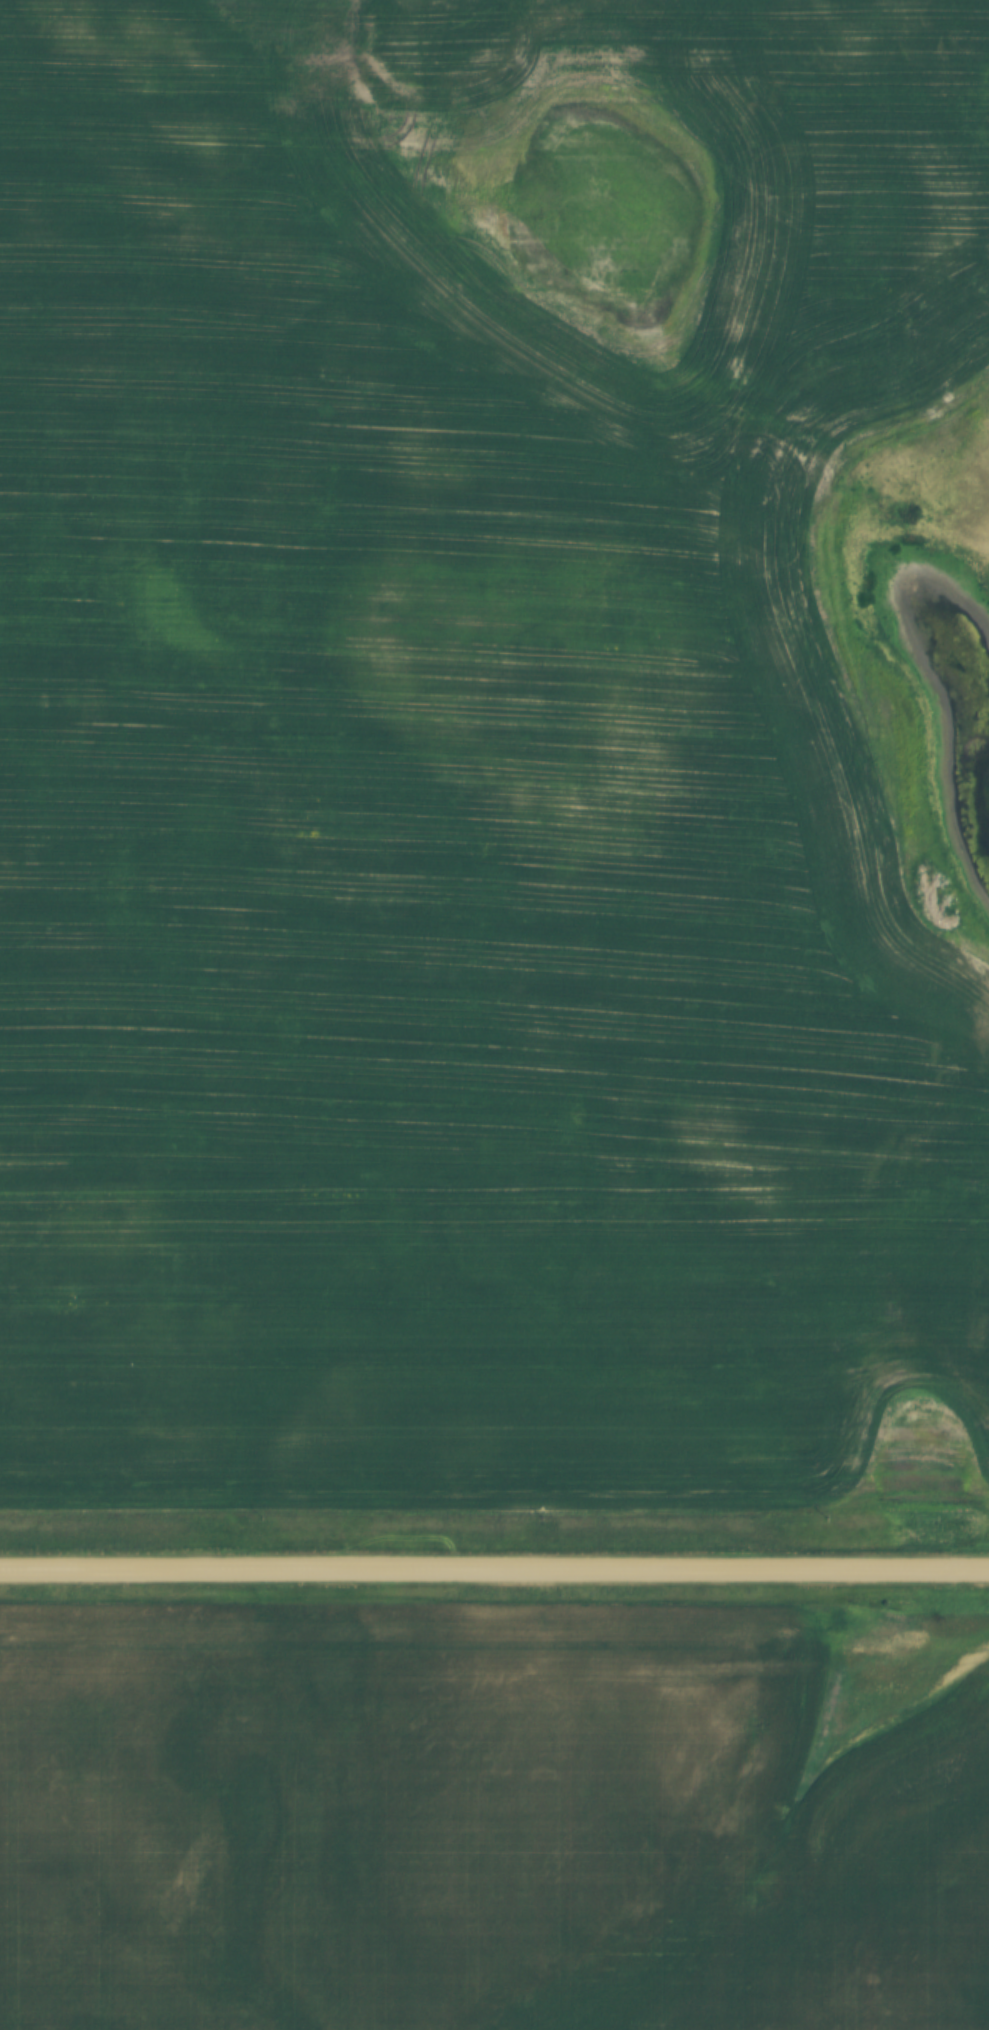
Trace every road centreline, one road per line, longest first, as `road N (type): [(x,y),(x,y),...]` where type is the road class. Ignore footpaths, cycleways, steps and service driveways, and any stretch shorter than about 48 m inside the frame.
road 1 (tertiary): [(988,1575),(0,1572)]

